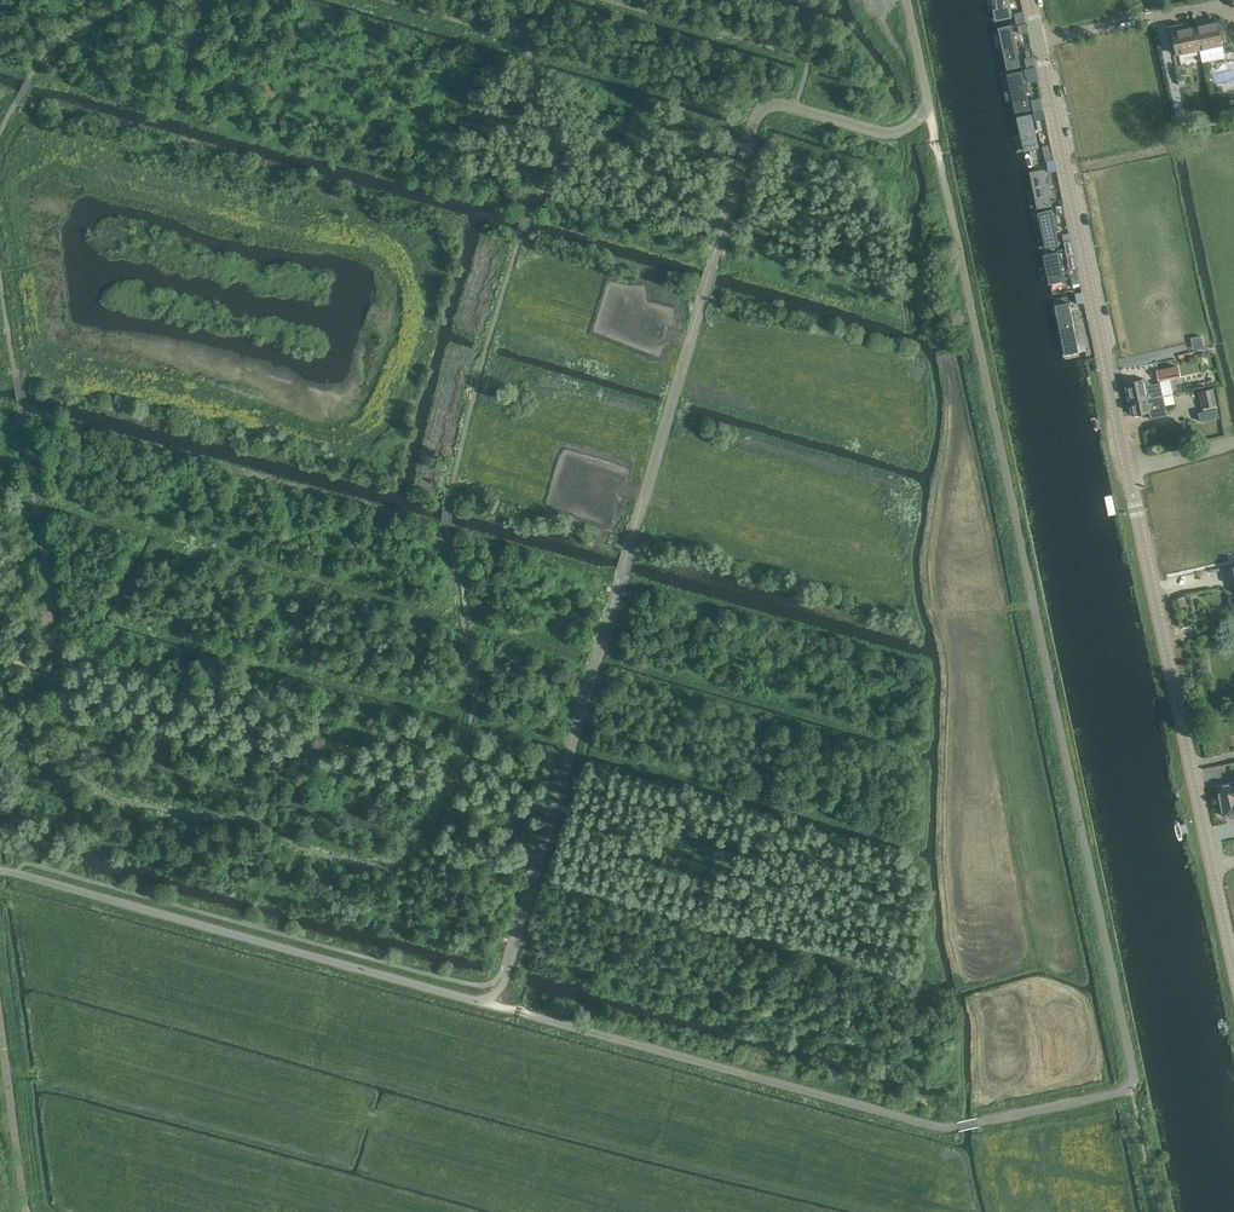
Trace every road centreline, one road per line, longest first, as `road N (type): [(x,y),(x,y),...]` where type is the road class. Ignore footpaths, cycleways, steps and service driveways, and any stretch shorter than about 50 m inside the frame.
road 1 (tertiary): [(1233,962),(1031,0)]
road 2 (track): [(1233,16),(1215,3),(1040,44)]

